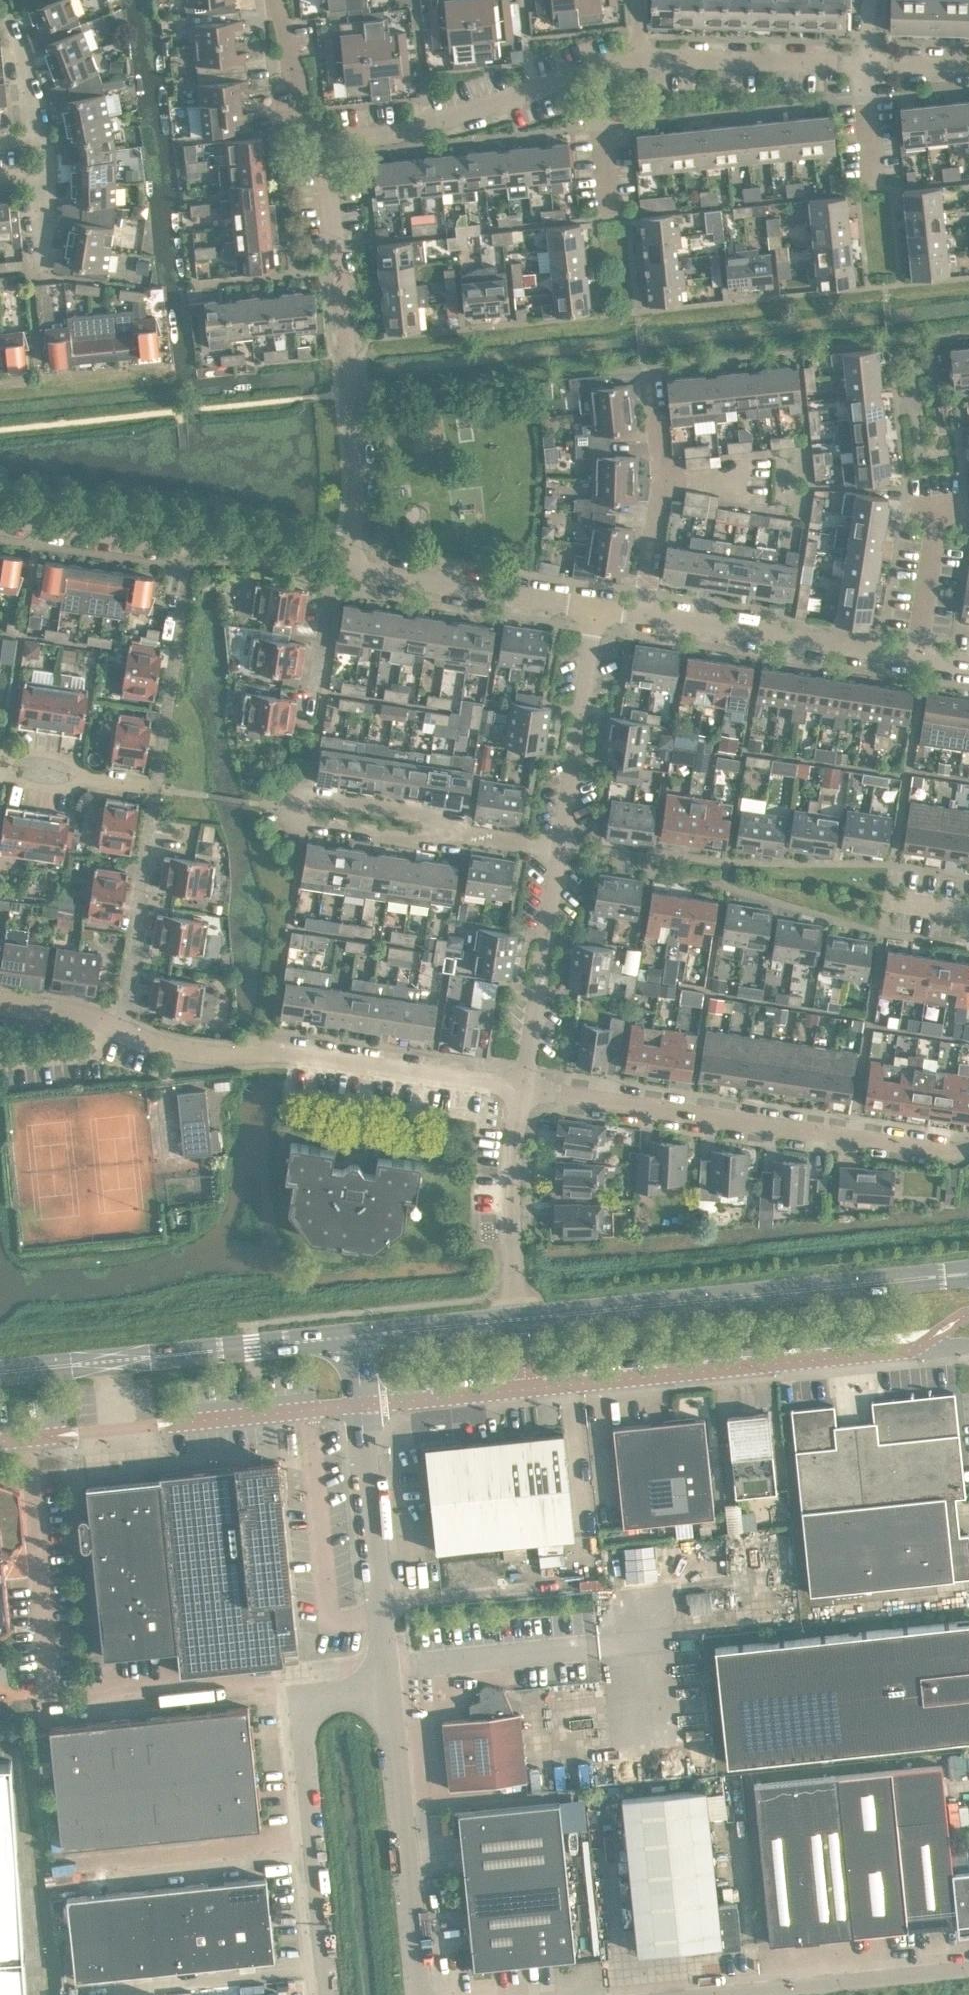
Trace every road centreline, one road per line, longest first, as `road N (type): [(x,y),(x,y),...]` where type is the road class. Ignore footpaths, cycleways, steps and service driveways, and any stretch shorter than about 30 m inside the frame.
road 1 (unclassified): [(918,1348),(360,1404)]
road 2 (unclassified): [(518,1319),(968,1273)]
road 3 (residential): [(967,1154),(525,1089)]
road 4 (residential): [(350,571),(359,488),(331,158)]
road 5 (residential): [(525,1089),(273,1049),(168,1050),(120,1032)]
road 6 (unclassified): [(0,1372),(356,1335)]
road 7 (residential): [(968,668),(642,614)]
road 8 (residential): [(331,158),(638,63)]
road 9 (unclassified): [(422,1994),(389,1687)]
road 10 (unclassified): [(968,1962),(684,1994)]
road 11 (unclassified): [(387,1665),(360,1404)]
road 12 (unclassified): [(300,1695),(51,1719)]
road 13 (unclassified): [(49,1686),(27,1438)]
road 14 (residential): [(596,608),(350,571)]
road 15 (residential): [(525,1089),(563,845)]
road 16 (residential): [(563,845),(596,608)]
road 17 (unclassified): [(314,1840),(81,1865)]
road 18 (residential): [(518,1319),(511,1210),(525,1089)]
road 19 (residential): [(638,63),(864,68)]
road 20 (unclassified): [(326,1967),(116,1989)]
road 21 (unclassified): [(387,1665),(593,1646)]
road 22 (residential): [(190,547),(0,520)]
road 23 (residential): [(467,834),(458,820),(319,798),(300,798),(291,808)]
road 24 (residential): [(291,808),(304,824),(454,844),(467,834)]
road 25 (residential): [(331,158),(281,66),(273,0)]
road 26 (unclassified): [(356,1335),(518,1319)]
road 27 (unclassified): [(350,571),(190,547)]
road 28 (residential): [(154,787),(2,767)]
road 29 (unclassified): [(314,1840),(300,1695)]
road 30 (residential): [(120,1032),(140,891)]
road 31 (residential): [(642,614),(662,481)]
road 32 (unclassified): [(326,1967),(314,1840)]
road 33 (residential): [(120,1032),(71,1013),(0,1002)]

